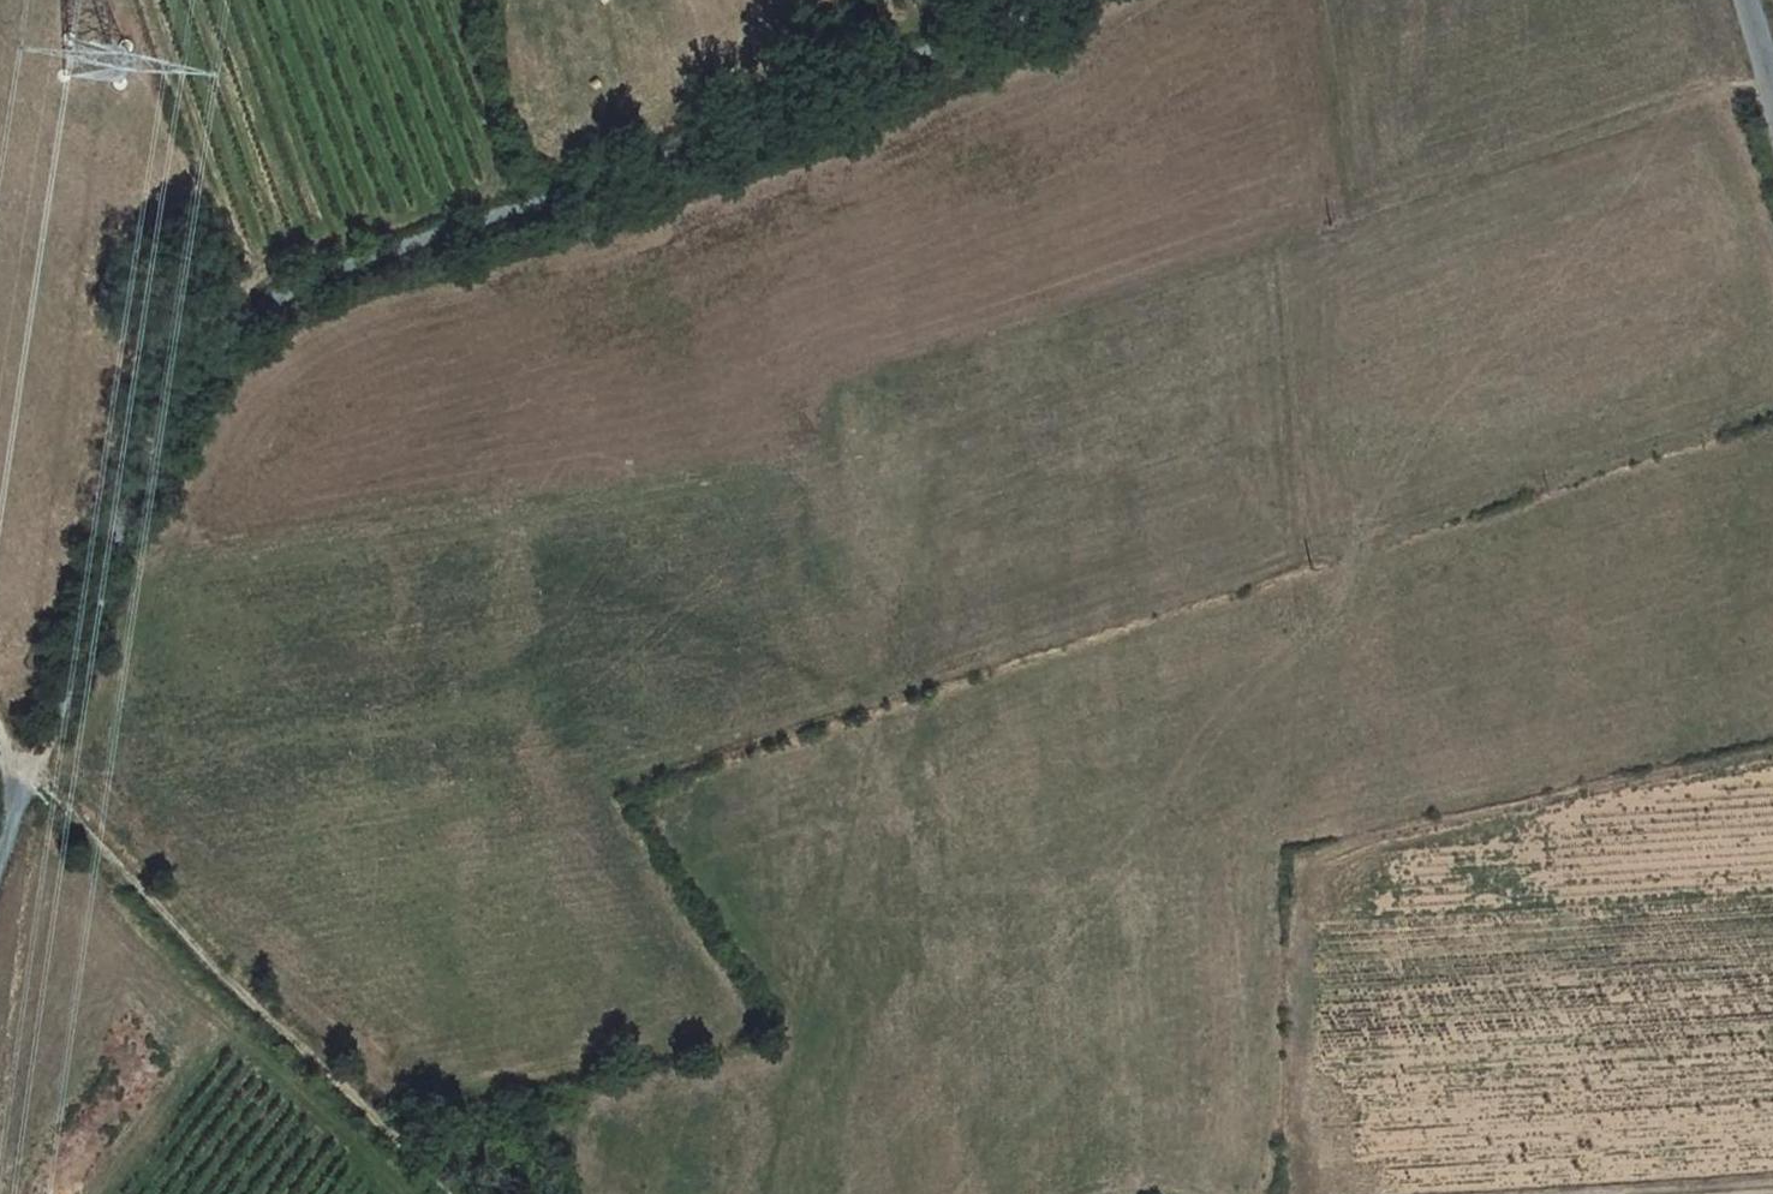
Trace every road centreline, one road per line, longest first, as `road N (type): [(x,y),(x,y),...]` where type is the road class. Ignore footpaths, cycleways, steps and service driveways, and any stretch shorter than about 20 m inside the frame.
road 1 (track): [(24,779),(50,740),(176,396),(216,345),(280,297),(374,256),(585,190),(1046,0)]
road 2 (track): [(24,779),(456,1193)]
road 3 (track): [(1645,1193),(1772,1187)]

